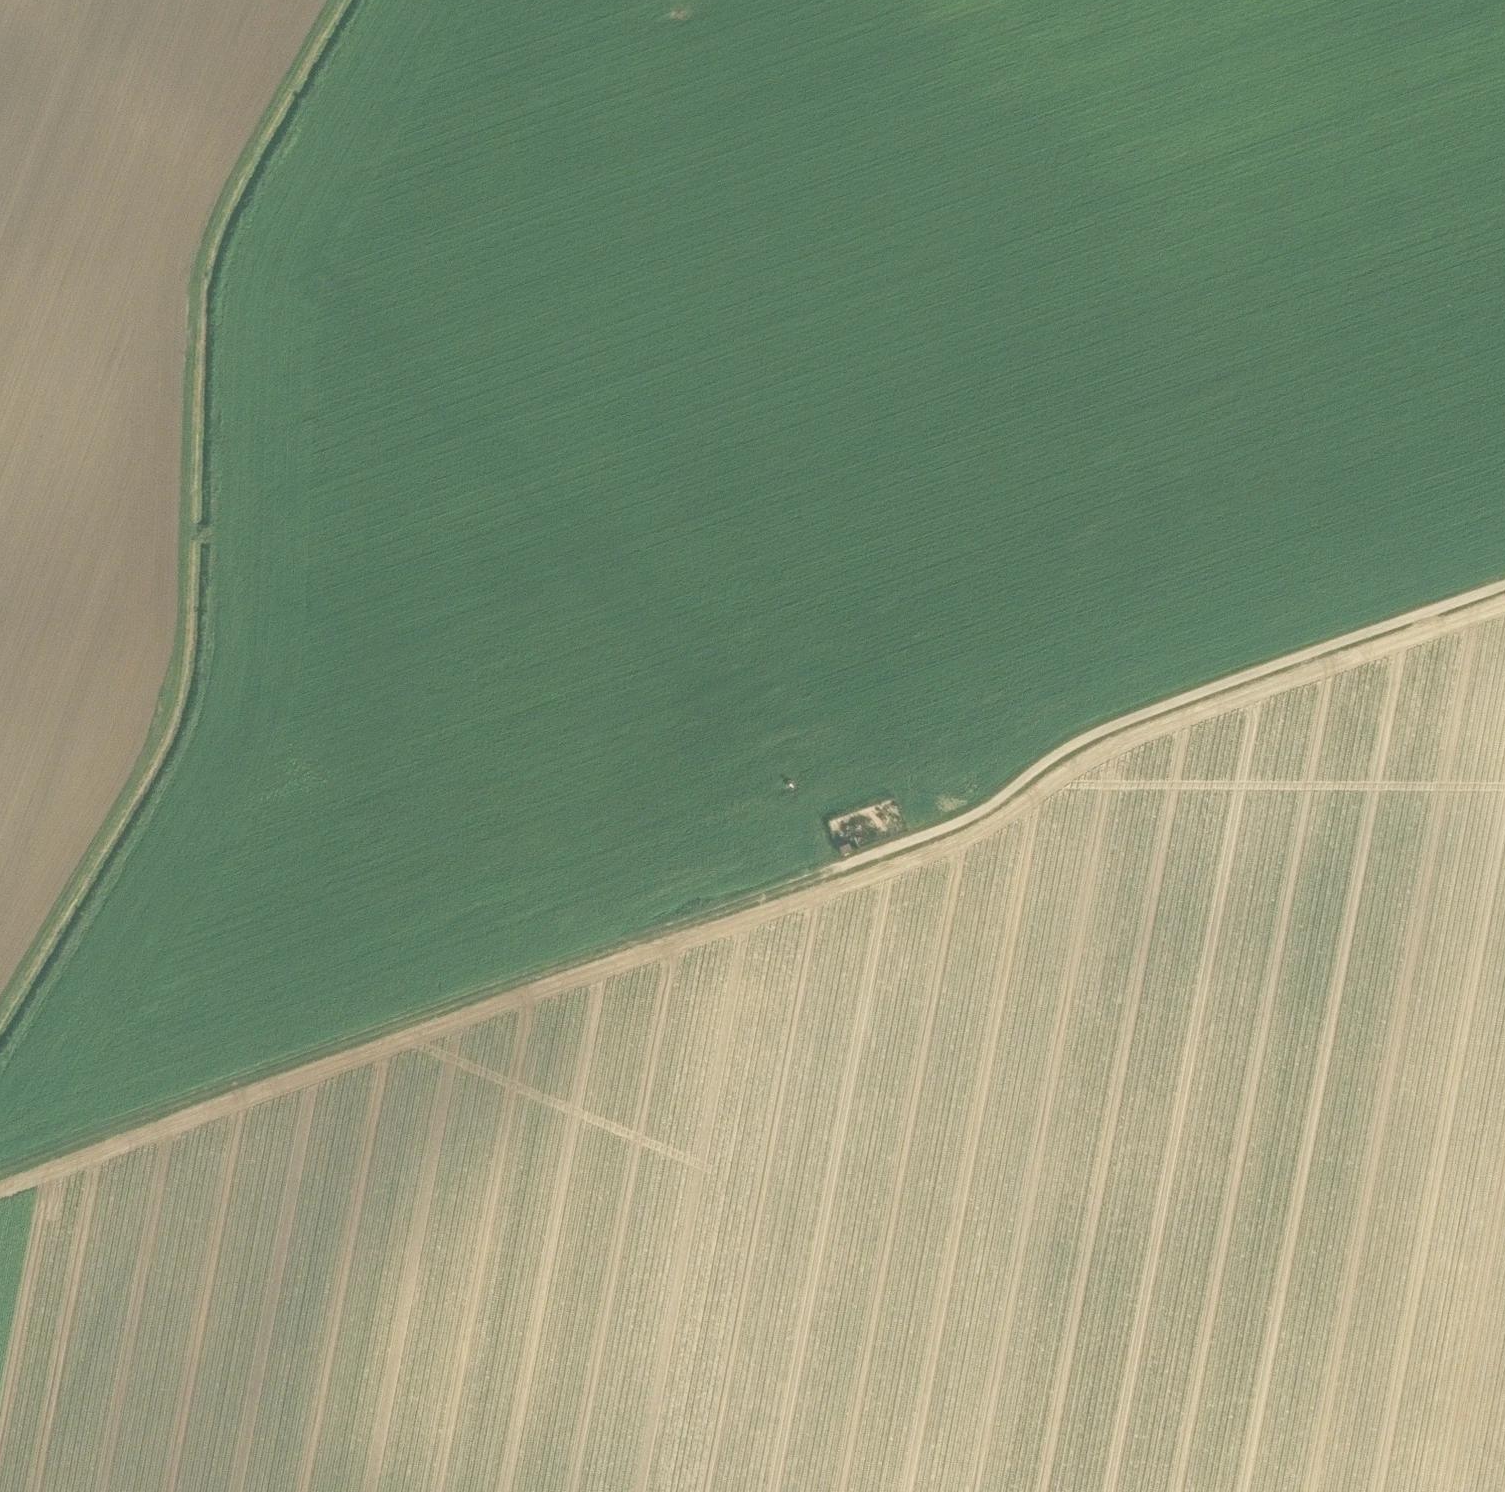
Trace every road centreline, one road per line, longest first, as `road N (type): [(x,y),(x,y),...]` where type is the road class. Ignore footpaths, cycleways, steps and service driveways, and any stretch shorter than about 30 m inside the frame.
road 1 (track): [(0,1017),(164,740),(177,680),(201,292),(215,233),(343,0)]
road 2 (track): [(930,836),(0,1174)]
road 3 (unclassified): [(930,836),(996,803),(1075,744),(1504,587)]

